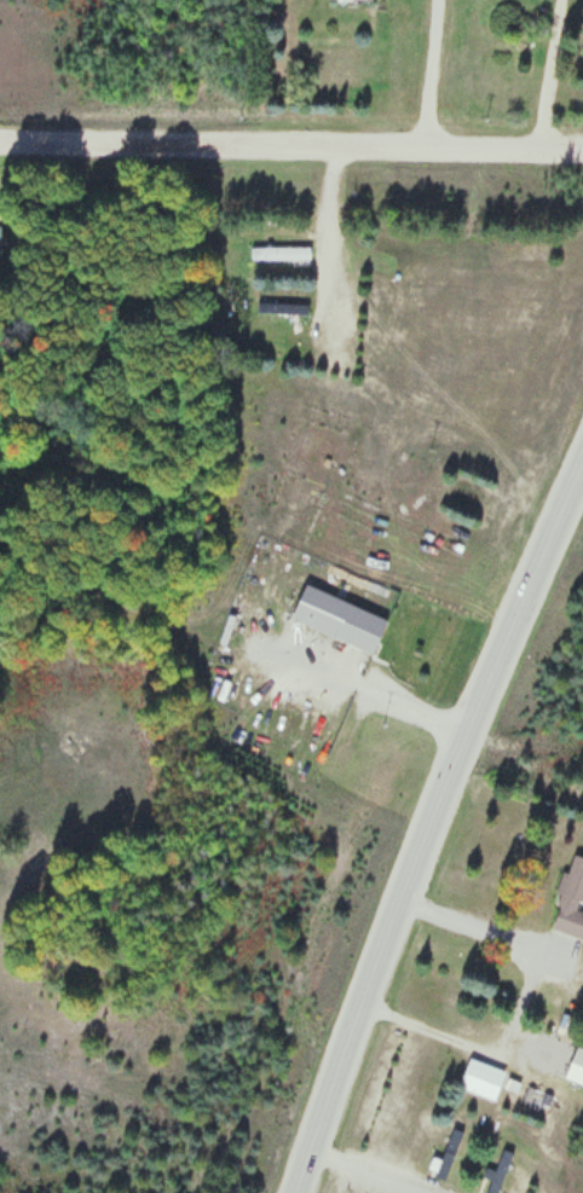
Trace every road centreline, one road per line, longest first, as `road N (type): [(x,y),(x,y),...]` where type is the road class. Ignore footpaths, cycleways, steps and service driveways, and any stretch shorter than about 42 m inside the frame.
road 1 (secondary): [(294,1192),(371,955),(582,463)]
road 2 (residential): [(0,143),(582,147)]

